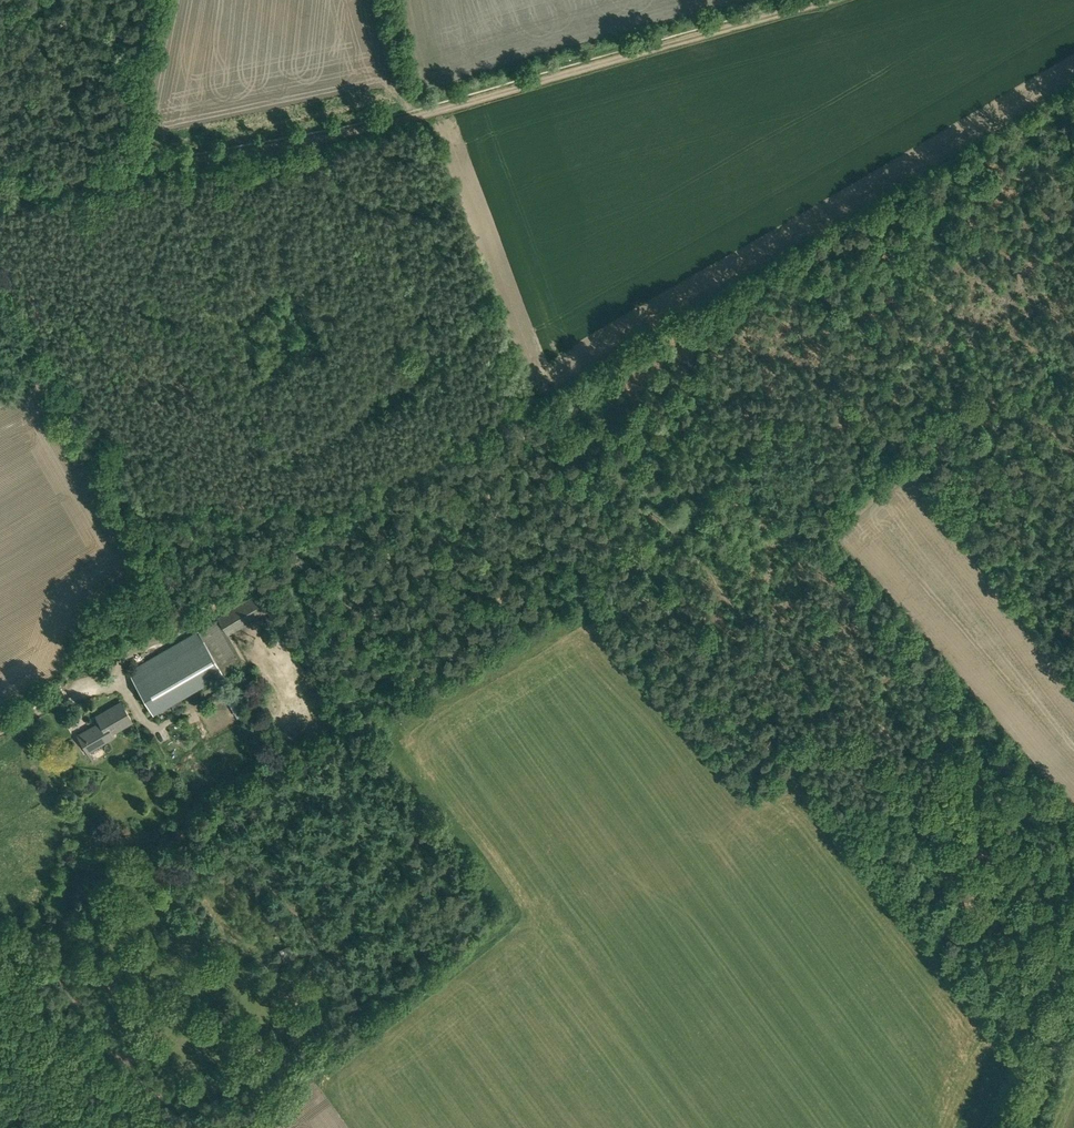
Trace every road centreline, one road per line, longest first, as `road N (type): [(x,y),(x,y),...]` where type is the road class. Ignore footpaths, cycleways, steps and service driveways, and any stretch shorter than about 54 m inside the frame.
road 1 (track): [(834,0),(397,122),(0,196)]
road 2 (unclassified): [(1021,1127),(1073,1000)]

